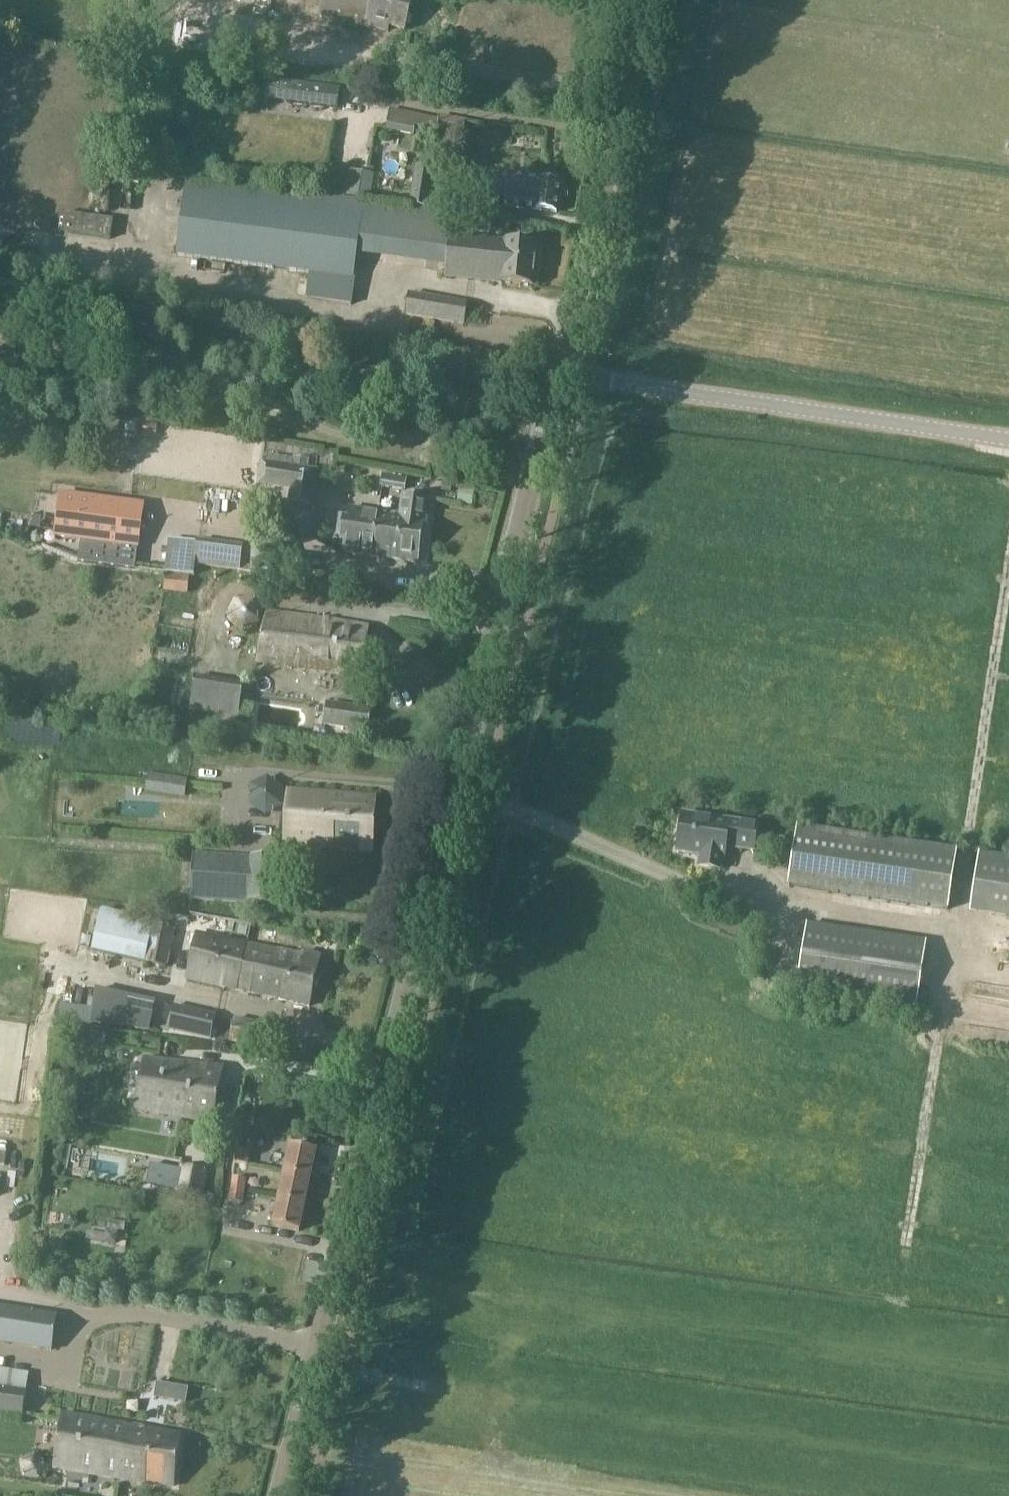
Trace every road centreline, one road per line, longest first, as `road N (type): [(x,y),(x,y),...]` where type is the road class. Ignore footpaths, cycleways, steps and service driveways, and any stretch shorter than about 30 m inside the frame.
road 1 (tertiary): [(283,1495),(568,377)]
road 2 (tertiary): [(1008,442),(568,377)]
road 3 (tertiary): [(568,377),(660,0)]
road 4 (track): [(953,931),(1008,557)]
road 5 (track): [(953,931),(905,1243)]
road 6 (track): [(581,1495),(294,1448)]

